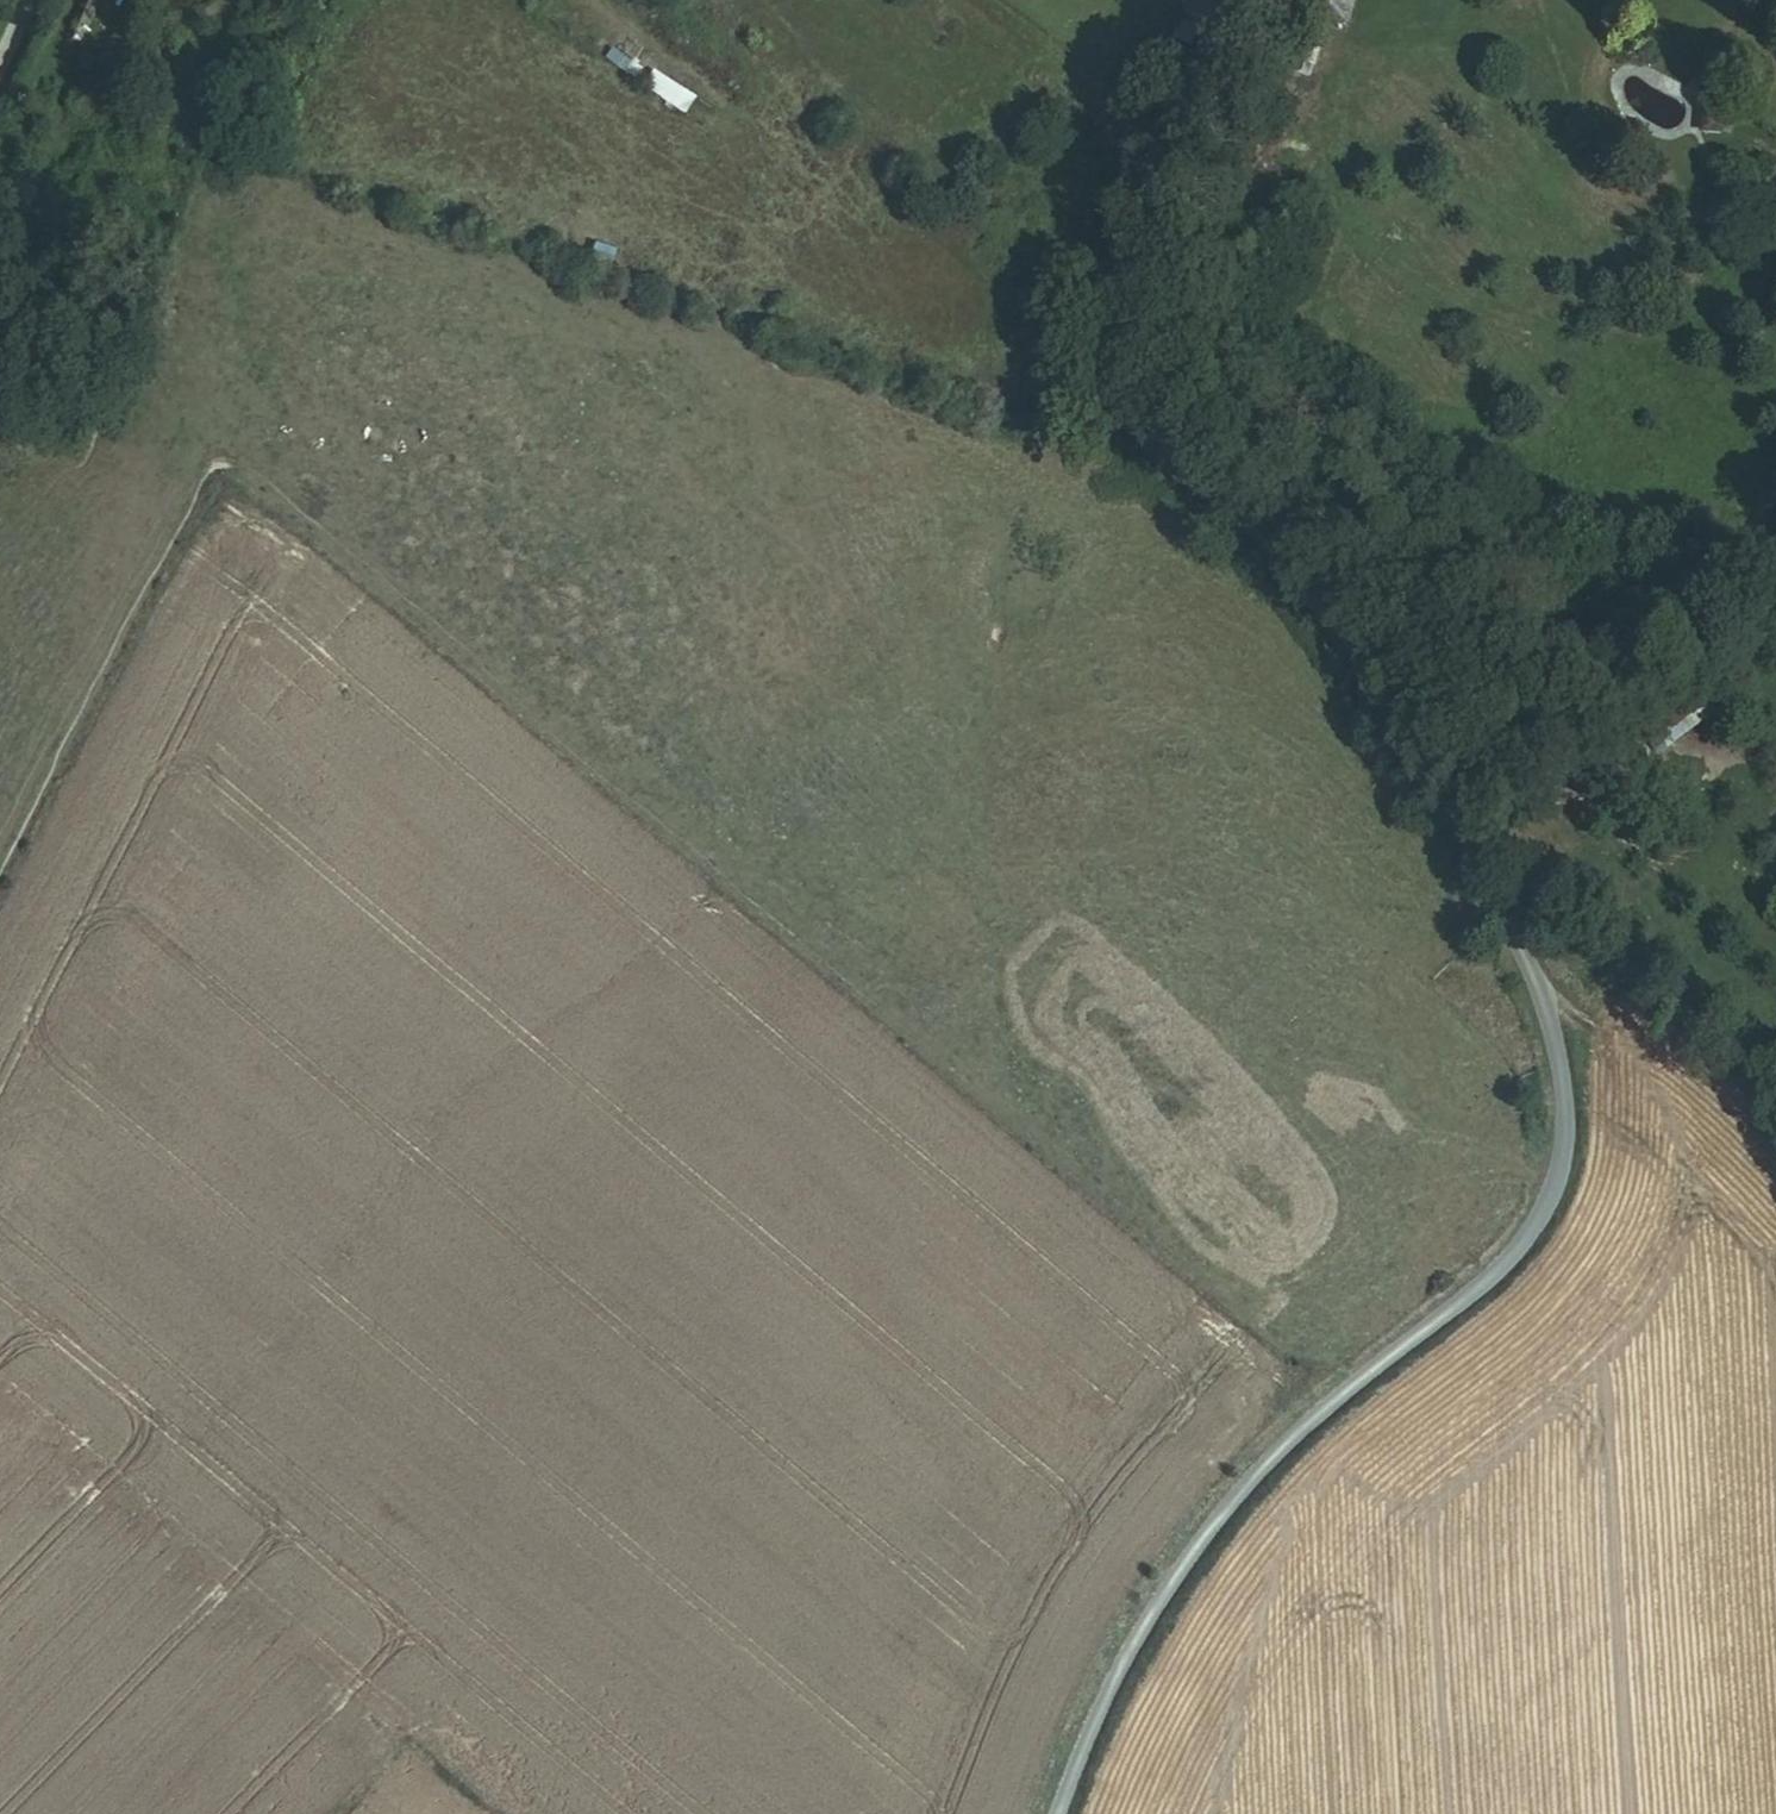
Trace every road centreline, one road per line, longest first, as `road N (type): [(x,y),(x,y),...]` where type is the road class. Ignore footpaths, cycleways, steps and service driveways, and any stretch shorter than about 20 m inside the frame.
road 1 (unclassified): [(1214,0),(1113,319),(1111,370),(1135,419),(1247,525),(1405,732),(1540,985),(1566,1103),(1560,1190),(1499,1272),(1280,1446),(1183,1555),(1100,1698),(1061,1813)]

